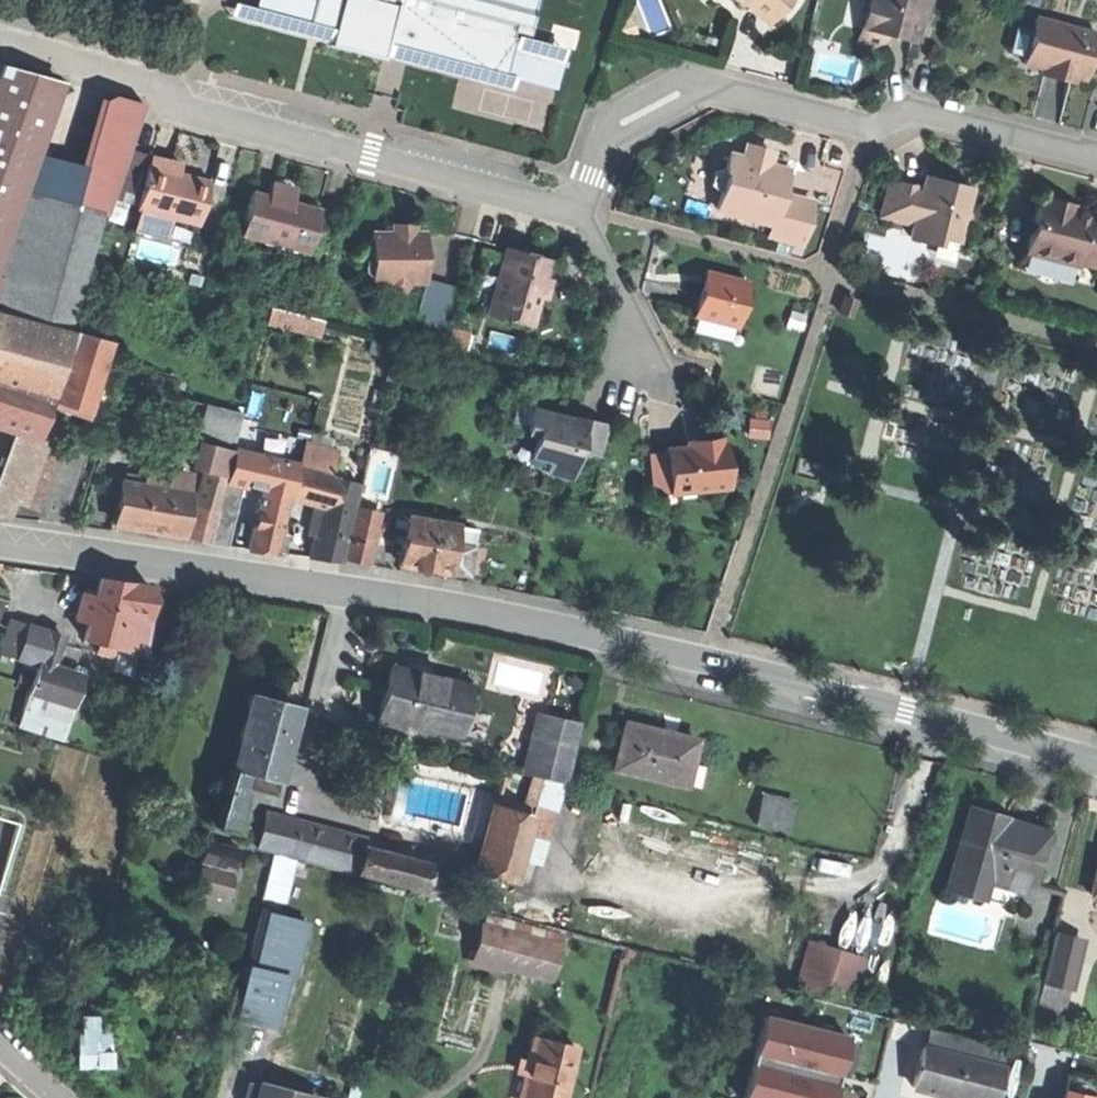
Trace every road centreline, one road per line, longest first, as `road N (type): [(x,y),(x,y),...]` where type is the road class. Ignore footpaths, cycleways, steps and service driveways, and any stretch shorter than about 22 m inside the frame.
road 1 (tertiary): [(0,536),(462,605),(908,706),(1096,761)]
road 2 (residential): [(580,201),(541,207),(202,113),(149,79),(0,39)]
road 3 (residential): [(1096,155),(934,114),(908,112),(873,125),(713,87),(680,91),(624,122),(580,201)]
road 4 (residential): [(580,201),(627,291),(644,361)]

